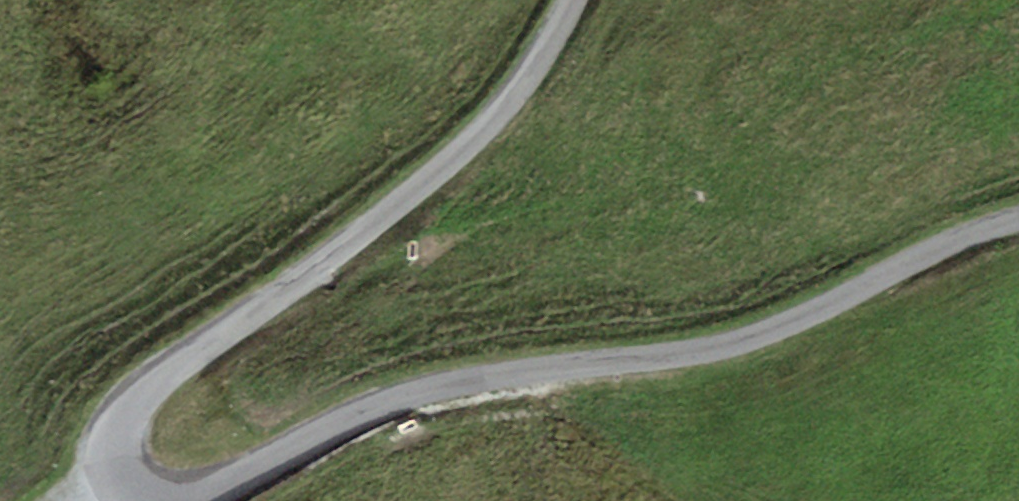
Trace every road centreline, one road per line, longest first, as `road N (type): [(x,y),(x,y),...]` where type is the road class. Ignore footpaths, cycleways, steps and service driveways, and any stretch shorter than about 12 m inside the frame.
road 1 (unclassified): [(227,500),(379,429),(492,392),(714,363),(836,319),(1018,231)]
road 2 (unclassified): [(571,0),(488,133),(119,433),(127,500)]

